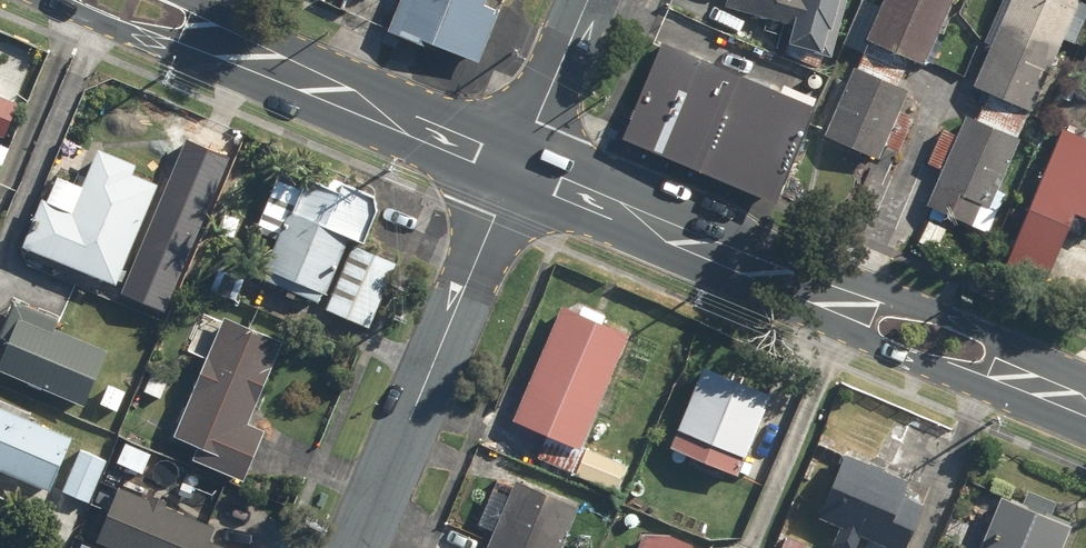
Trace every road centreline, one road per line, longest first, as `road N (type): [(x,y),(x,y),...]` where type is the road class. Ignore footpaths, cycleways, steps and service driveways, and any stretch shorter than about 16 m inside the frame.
road 1 (tertiary): [(515,169),(1085,404)]
road 2 (tertiary): [(119,0),(515,169)]
road 3 (residential): [(515,169),(357,547)]
road 4 (residential): [(587,0),(515,169)]

